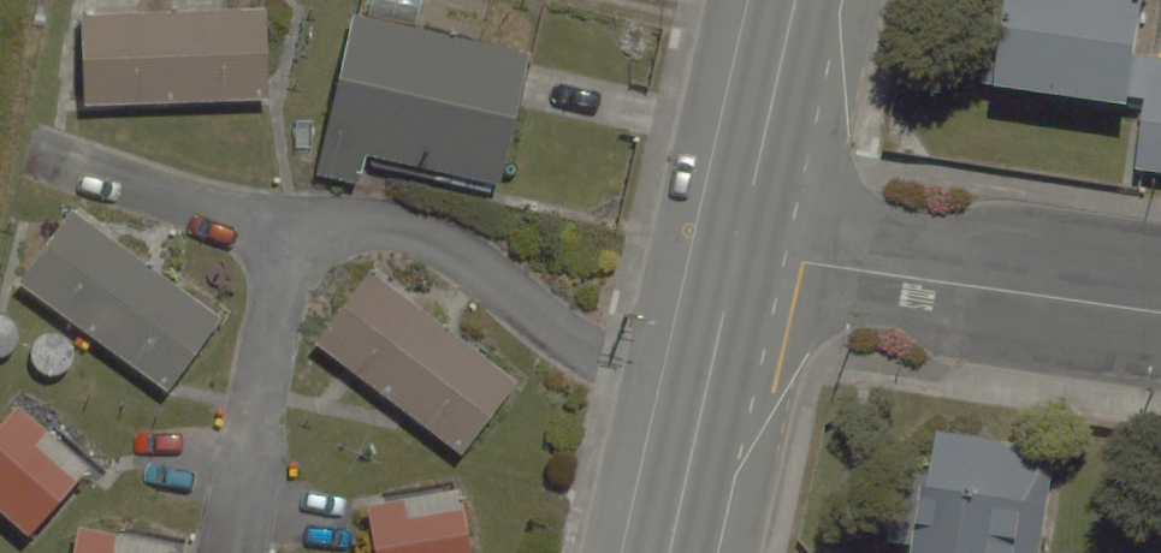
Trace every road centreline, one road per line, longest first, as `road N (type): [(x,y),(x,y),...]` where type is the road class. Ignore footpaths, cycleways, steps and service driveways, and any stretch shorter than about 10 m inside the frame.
road 1 (residential): [(738,249),(1160,314)]
road 2 (secondary): [(672,552),(738,249)]
road 3 (secondary): [(738,249),(795,0)]

